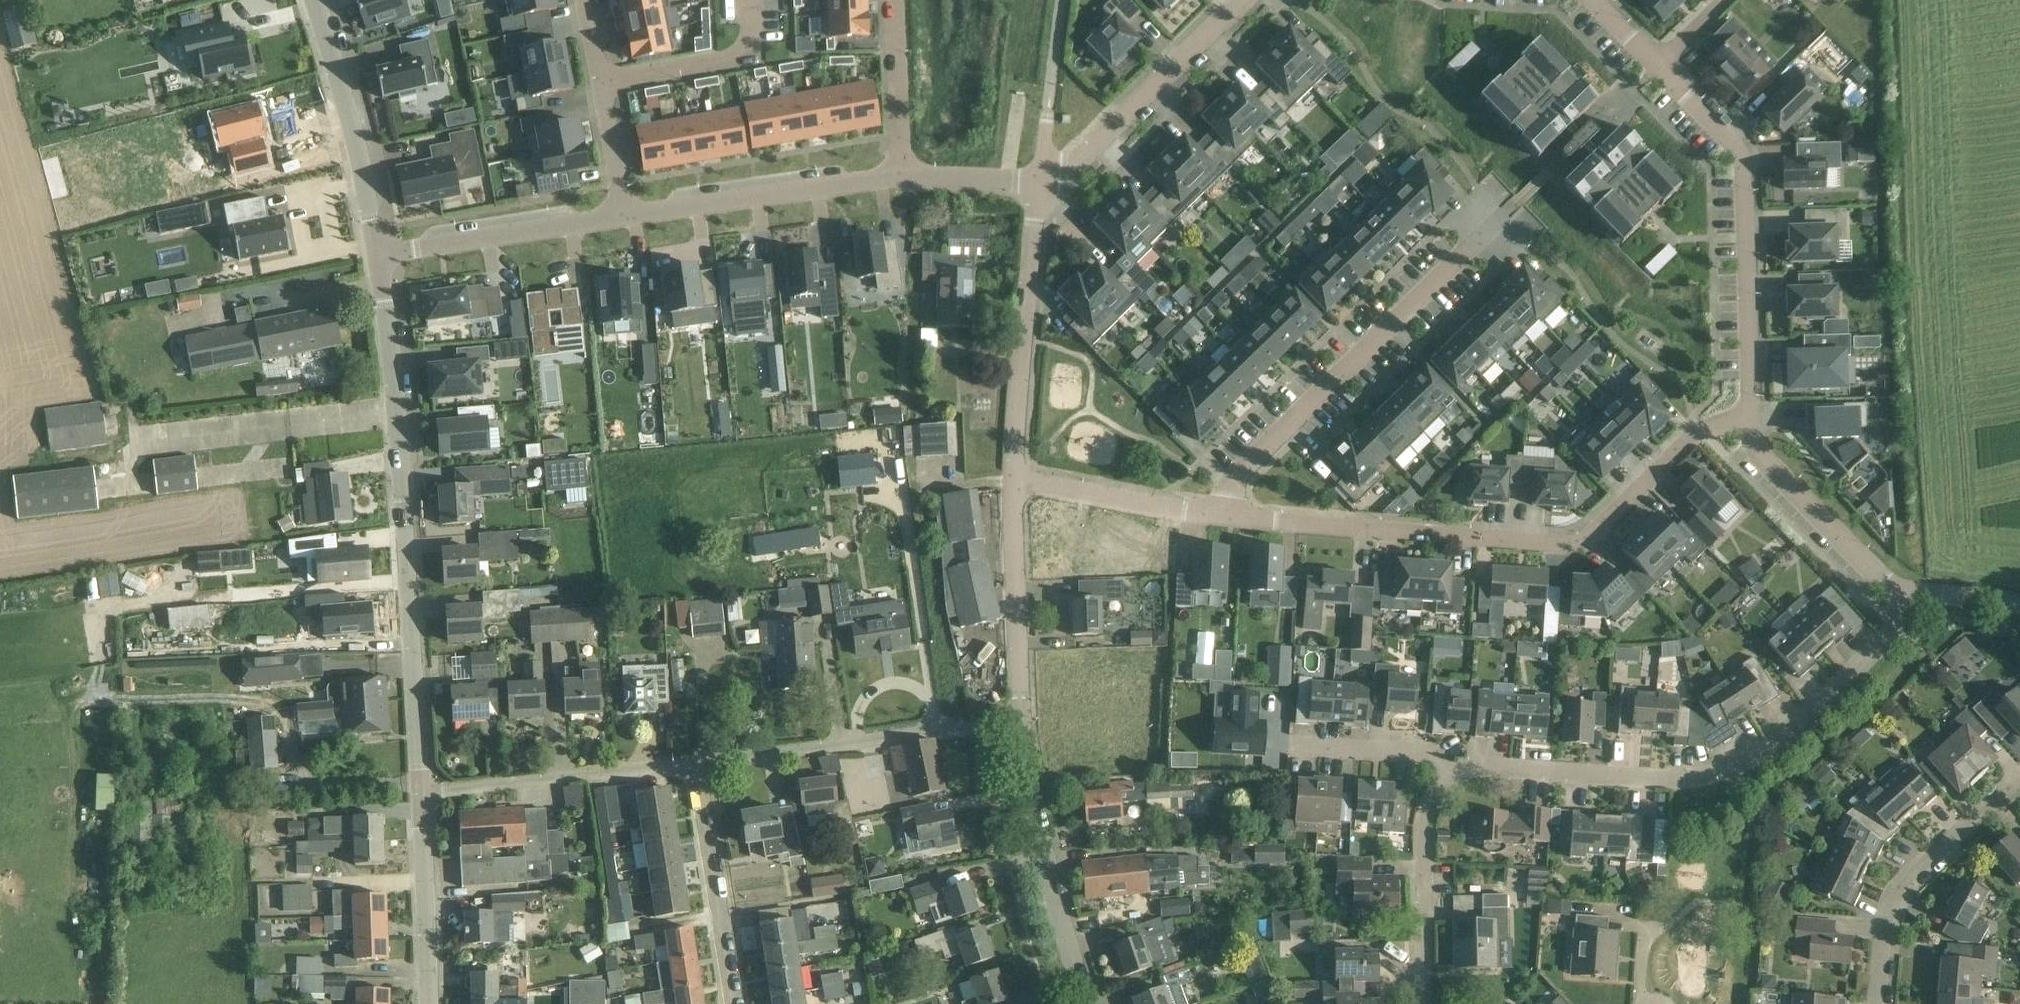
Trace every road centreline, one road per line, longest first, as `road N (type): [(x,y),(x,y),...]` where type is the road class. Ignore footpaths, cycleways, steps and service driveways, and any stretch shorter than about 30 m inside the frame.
road 1 (residential): [(1749,423),(1696,434),(1580,548),(1226,518)]
road 2 (residential): [(419,794),(403,493),(375,259)]
road 3 (residential): [(1909,602),(1888,640),(1742,765),(1674,781),(1462,772),(1447,779)]
road 4 (residential): [(1226,518),(1239,478),(1491,230)]
road 5 (residential): [(1660,65),(1739,153),(1749,423)]
road 6 (residential): [(1020,720),(697,766)]
road 7 (residential): [(1012,481),(1037,184)]
road 8 (residential): [(1090,1003),(1052,890),(1020,720)]
road 9 (residential): [(697,766),(419,794)]
road 10 (residential): [(625,217),(901,176)]
road 11 (residential): [(1877,1003),(1885,916),(1906,885),(2019,782)]
road 12 (residential): [(1037,184),(1071,168),(1242,0)]
road 13 (residential): [(375,259),(310,0)]
road 14 (residential): [(375,259),(625,217)]
road 15 (residential): [(1749,423),(1758,452),(1909,602)]
road 16 (residential): [(731,1003),(697,766)]
road 17 (residential): [(1020,720),(1012,481)]
road 18 (residential): [(1418,1003),(1425,810),(1447,779)]
road 19 (residential): [(581,0),(625,217)]
road 20 (residential): [(1226,518),(1012,481)]
road 21 (residential): [(428,1003),(419,794)]
road 22 (residential): [(1447,779),(1431,754),(1283,749)]
road 23 (residential): [(894,0),(901,176)]
road 24 (residential): [(901,176),(1037,184)]

